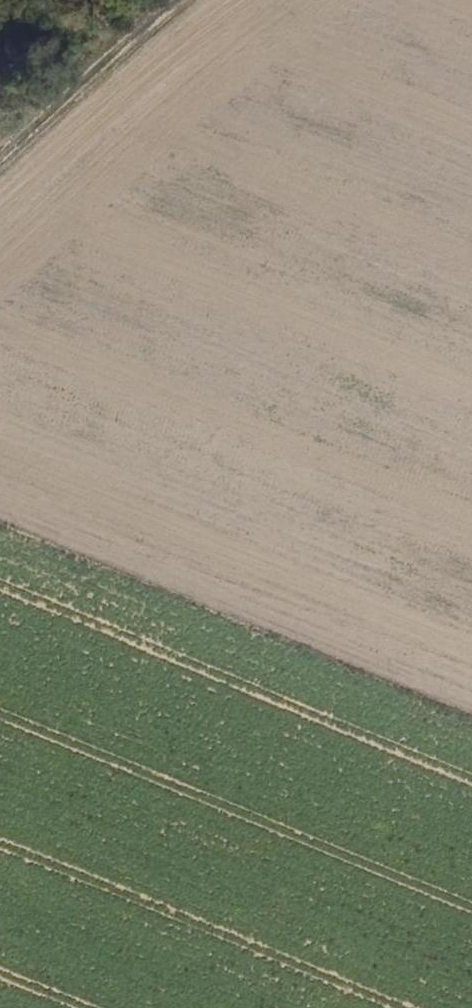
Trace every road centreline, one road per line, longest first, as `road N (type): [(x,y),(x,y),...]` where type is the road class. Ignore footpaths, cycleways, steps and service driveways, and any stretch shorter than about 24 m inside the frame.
road 1 (track): [(0,159),(175,0)]

